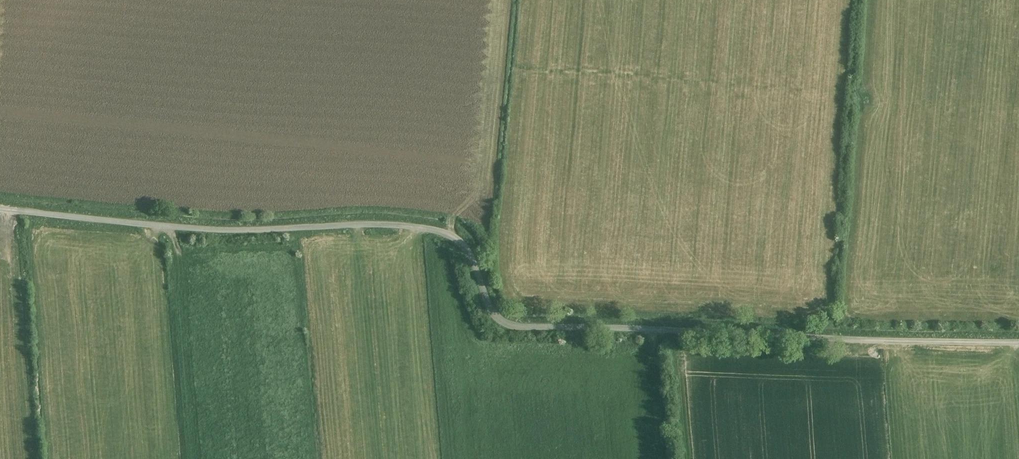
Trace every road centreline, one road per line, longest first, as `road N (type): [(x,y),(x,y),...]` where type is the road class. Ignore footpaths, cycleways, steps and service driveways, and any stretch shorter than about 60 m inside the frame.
road 1 (unclassified): [(0,210),(196,230),(421,227),(462,242),(492,310),(523,327),(1018,342)]

